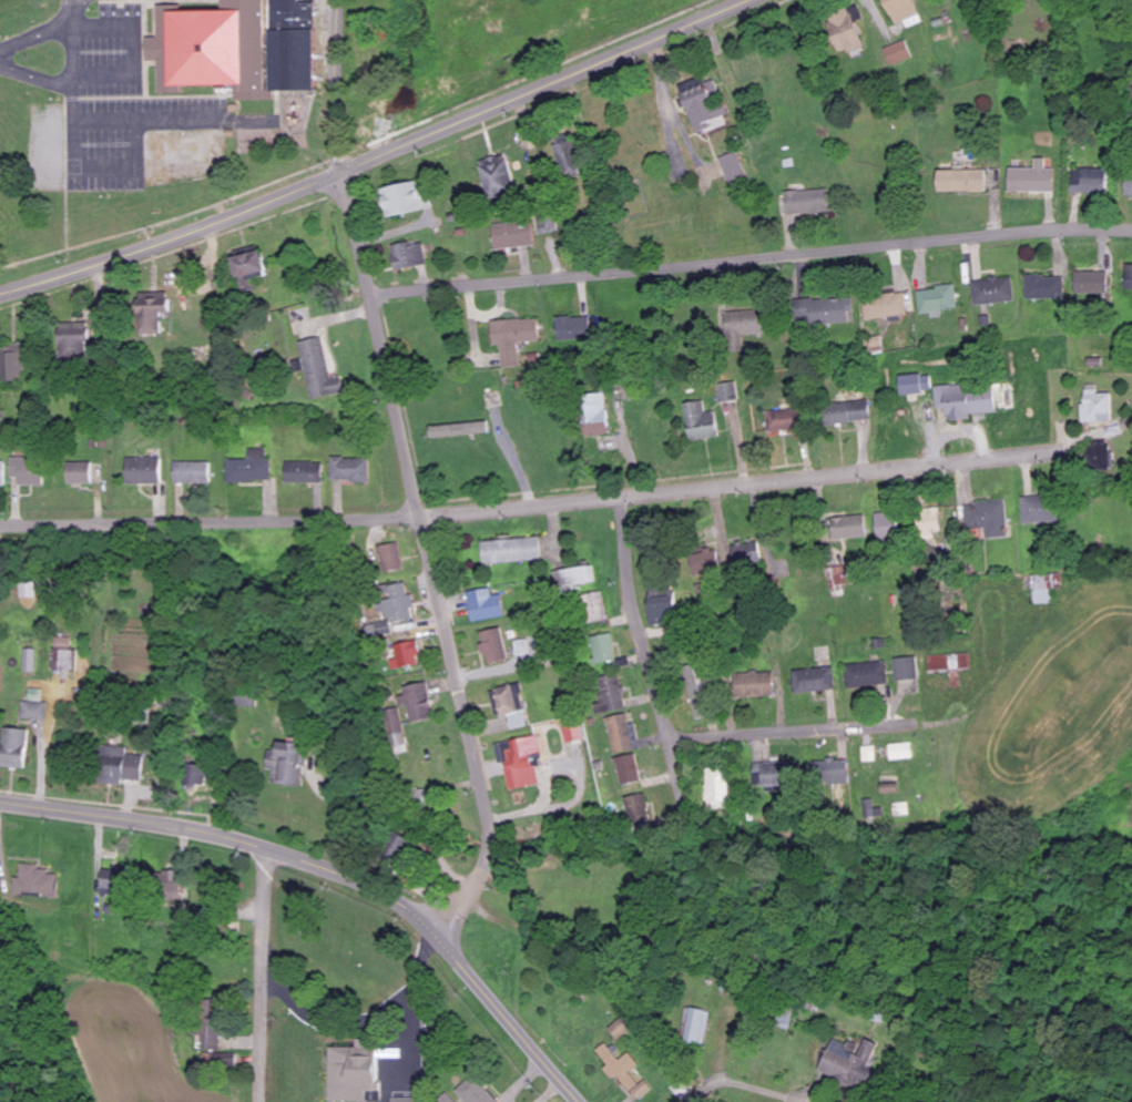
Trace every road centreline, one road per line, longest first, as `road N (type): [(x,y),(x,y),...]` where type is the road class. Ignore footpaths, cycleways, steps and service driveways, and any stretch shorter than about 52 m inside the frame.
road 1 (residential): [(0,524),(305,521),(527,508),(1063,450)]
road 2 (tertiary): [(0,294),(215,224),(754,0)]
road 3 (residential): [(434,926),(475,889),(492,839),(343,172)]
road 4 (residential): [(371,297),(922,239),(1131,227)]
road 5 (secondary): [(587,1101),(434,926),(371,882),(192,827),(0,801)]
road 6 (residential): [(685,815),(630,599),(618,499)]
road 7 (residential): [(927,725),(670,741)]
road 8 (residential): [(269,848),(259,937),(258,1101)]
road 9 (residential): [(343,172),(343,0)]

